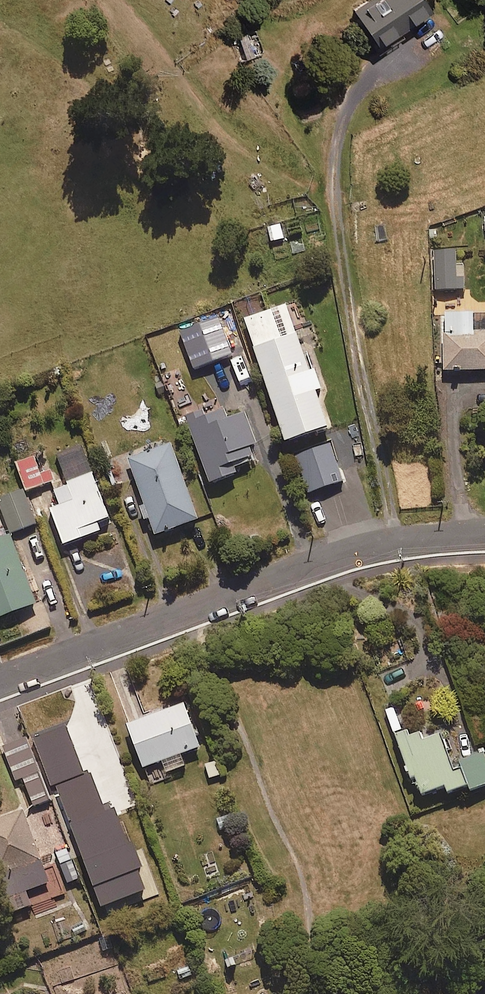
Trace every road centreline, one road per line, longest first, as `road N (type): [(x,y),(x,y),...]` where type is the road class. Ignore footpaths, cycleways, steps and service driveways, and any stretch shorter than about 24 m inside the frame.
road 1 (residential): [(0,680),(318,563),(484,532)]

